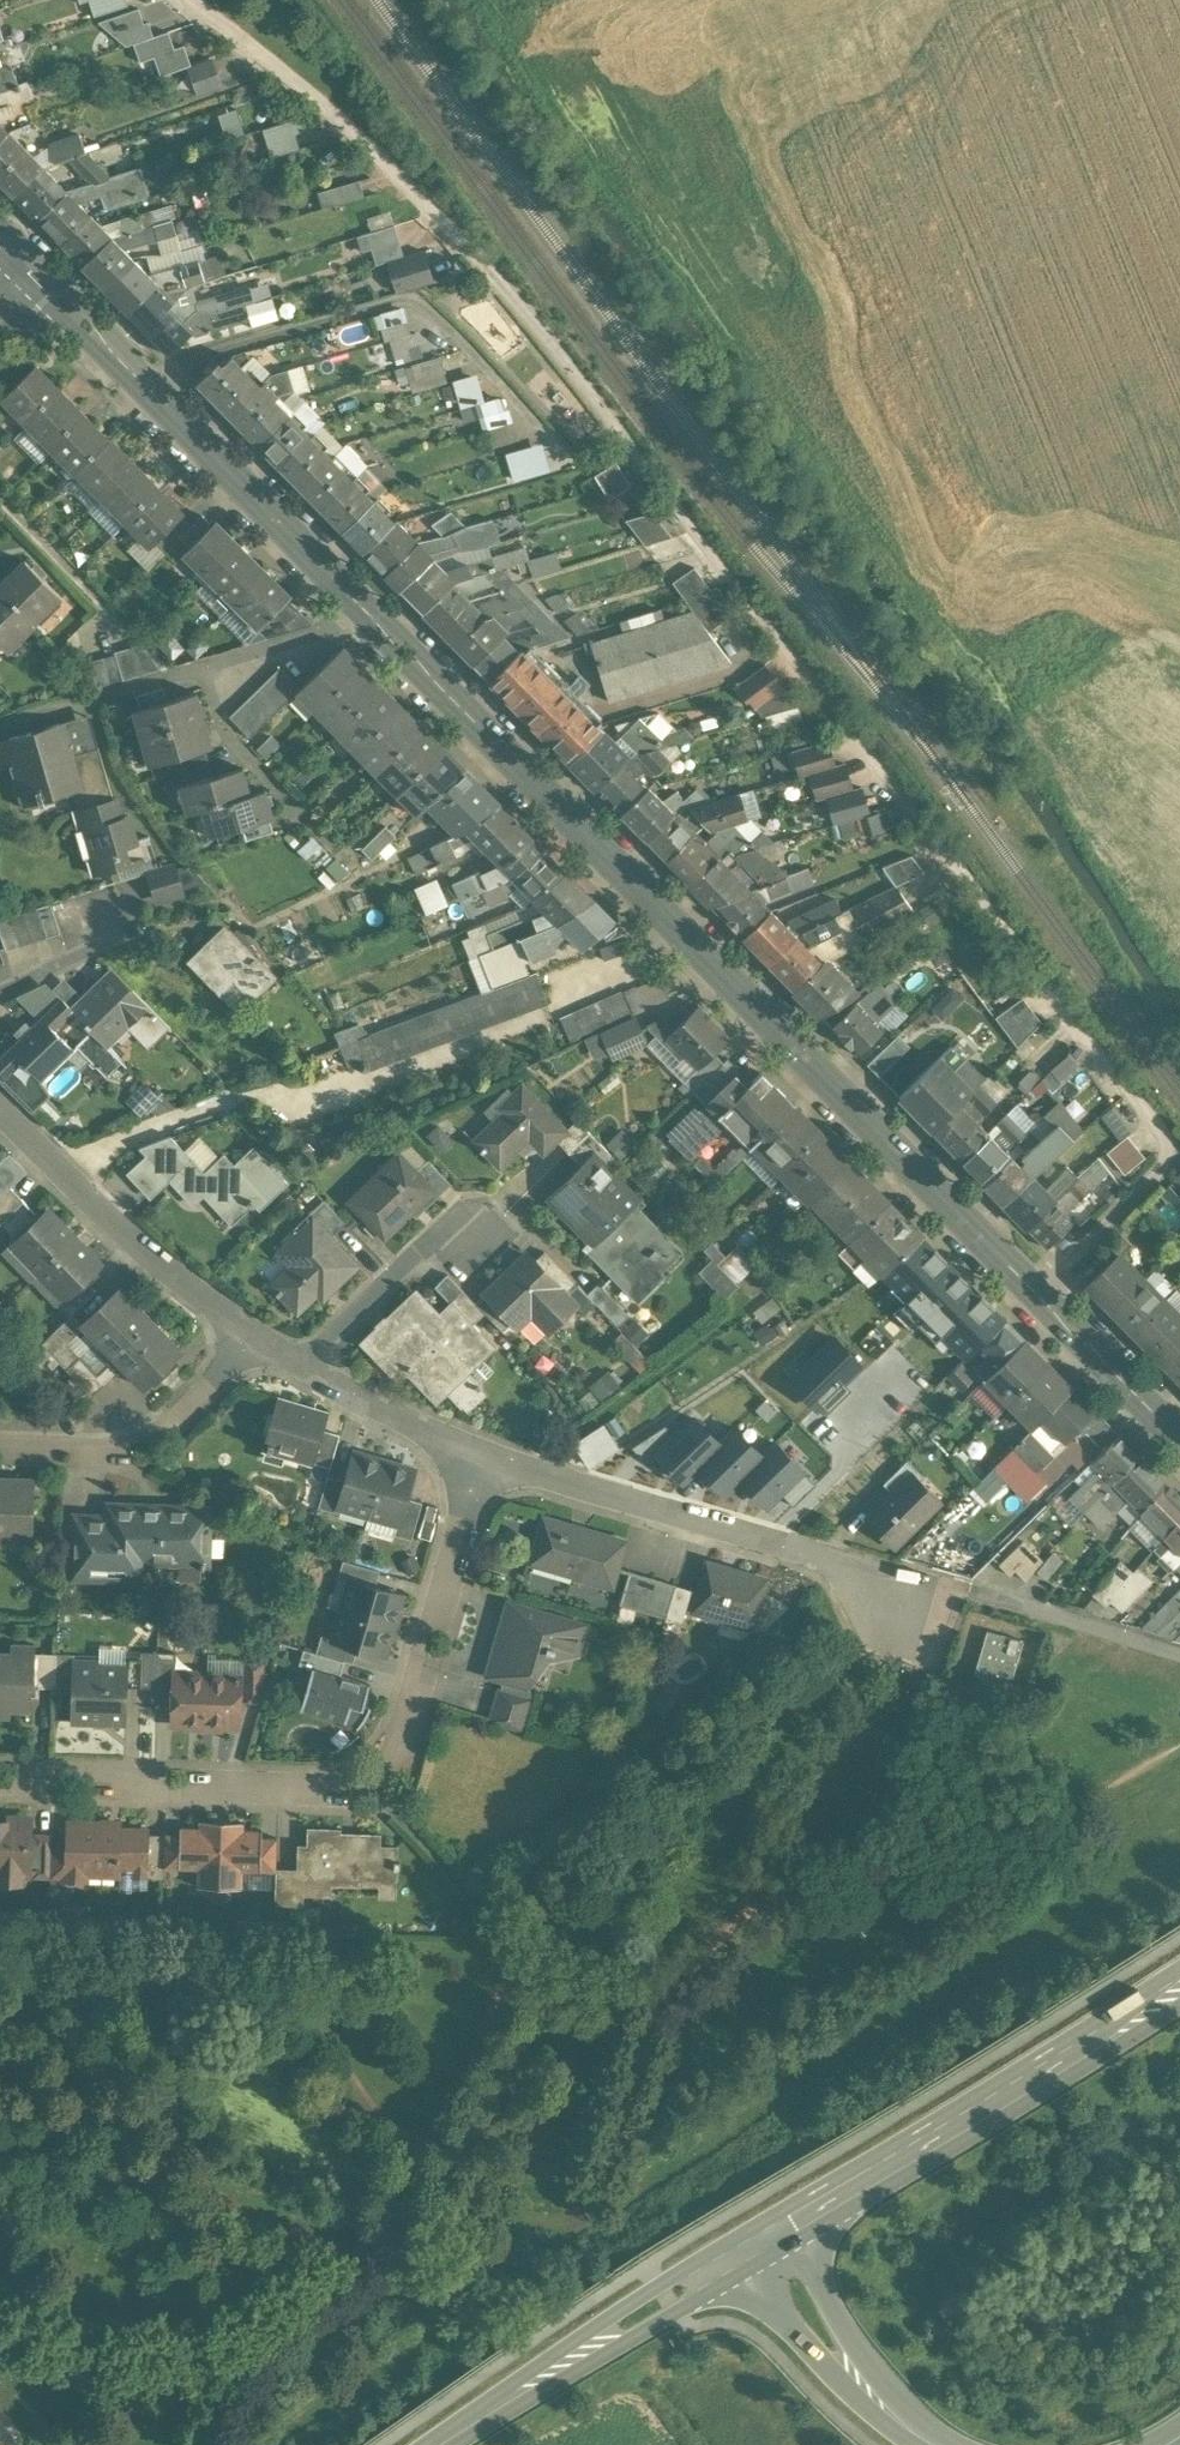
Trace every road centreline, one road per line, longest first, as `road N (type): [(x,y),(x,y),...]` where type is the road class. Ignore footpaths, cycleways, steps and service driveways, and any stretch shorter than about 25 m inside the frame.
road 1 (residential): [(368,609),(1179,1434)]
road 2 (residential): [(1179,1653),(971,1587),(915,1583),(480,1451)]
road 3 (residential): [(480,1451),(406,1722),(389,1759),(368,1778),(325,1787),(0,1779)]
road 4 (residential): [(26,266),(368,609)]
road 5 (secondary): [(768,2234),(1179,1981)]
road 6 (secondary): [(436,2444),(768,2234)]
road 7 (residential): [(257,1340),(0,1108)]
road 8 (residential): [(257,1340),(134,1443),(0,1443)]
road 9 (secondary): [(952,2444),(916,2425),(855,2366),(768,2234)]
road 10 (unclassified): [(1179,235),(1059,0)]
road 11 (residential): [(337,847),(221,728),(203,668)]
road 12 (residential): [(468,1214),(298,1364)]
road 13 (residential): [(480,1451),(298,1364)]
road 14 (residential): [(203,668),(317,638),(368,609)]

